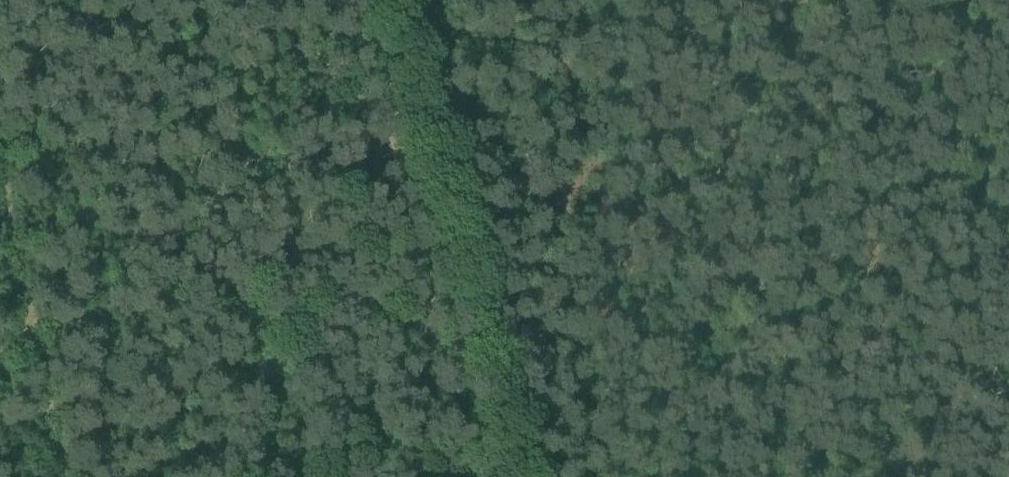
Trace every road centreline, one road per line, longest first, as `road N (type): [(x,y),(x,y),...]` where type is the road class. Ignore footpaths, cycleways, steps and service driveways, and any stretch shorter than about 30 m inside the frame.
road 1 (track): [(539,476),(409,0)]
road 2 (track): [(68,476),(0,150)]

